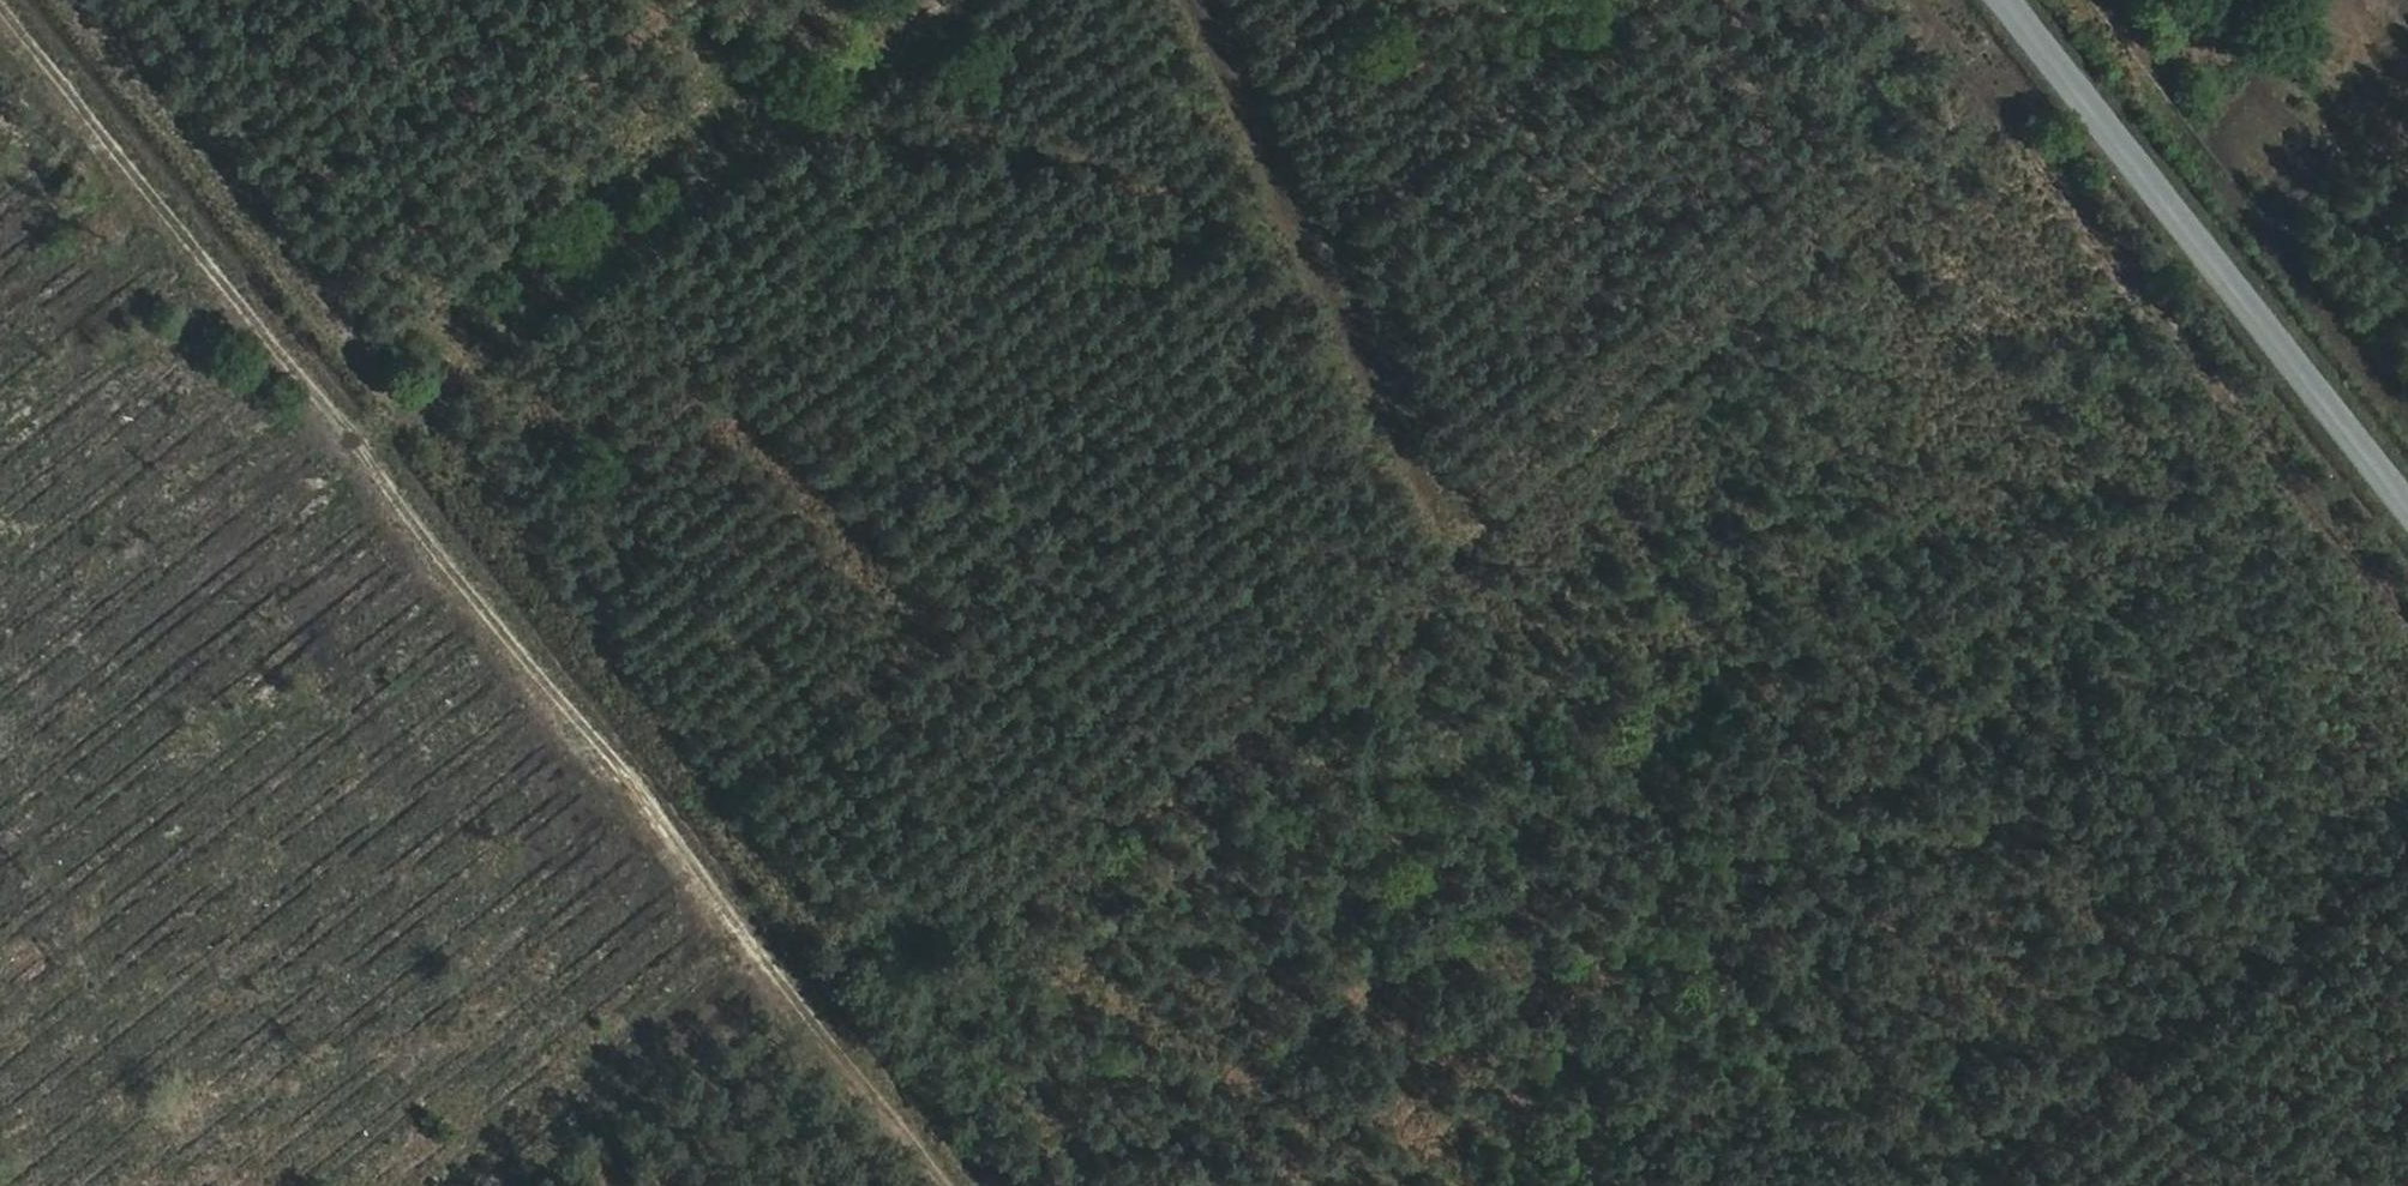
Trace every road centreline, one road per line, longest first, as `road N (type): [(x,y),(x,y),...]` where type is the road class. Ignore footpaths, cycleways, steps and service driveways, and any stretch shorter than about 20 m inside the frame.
road 1 (track): [(12,0),(960,1185)]
road 2 (tertiary): [(2407,511),(1999,0)]

